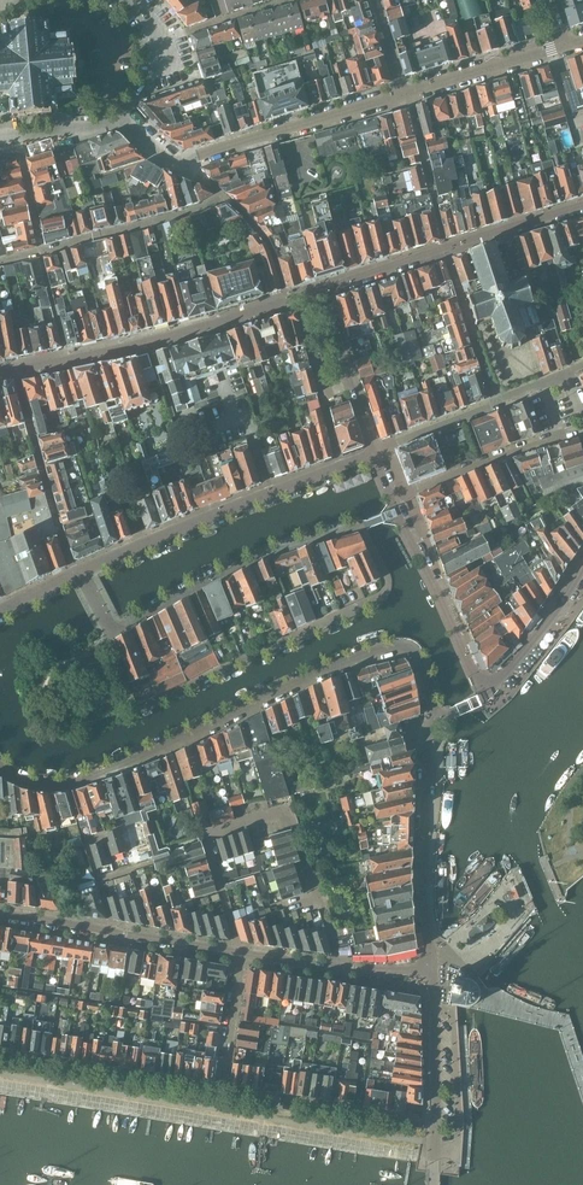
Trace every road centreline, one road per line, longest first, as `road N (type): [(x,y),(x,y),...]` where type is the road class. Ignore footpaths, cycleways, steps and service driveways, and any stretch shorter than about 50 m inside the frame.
road 1 (residential): [(436,720),(420,660),(393,647),(84,780),(38,785),(0,766)]
road 2 (residential): [(114,632),(107,645),(132,705),(141,708),(379,597),(387,580),(362,527)]
road 3 (residential): [(77,572),(373,455)]
road 4 (residential): [(446,248),(322,290),(373,455)]
road 5 (residential): [(114,632),(224,570),(362,527)]
road 6 (residential): [(340,967),(293,814),(205,837)]
road 7 (residential): [(173,163),(407,95)]
road 8 (residential): [(428,960),(426,757),(436,720)]
road 9 (residential): [(391,496),(555,437),(542,383)]
road 10 (residential): [(221,1089),(0,1052)]
road 11 (residential): [(399,1118),(435,1125),(428,960)]
road 12 (residential): [(398,513),(474,673),(491,687)]
road 13 (residential): [(42,252),(223,195)]
road 14 (residential): [(399,1118),(221,1089)]
road 15 (residential): [(407,95),(564,46)]
road 16 (residential): [(496,401),(446,248)]
road 17 (residential): [(446,248),(407,95)]
road 18 (residential): [(491,687),(582,566)]
road 19 (residential): [(582,205),(446,248)]
road 20 (residential): [(221,1089),(243,953)]
road 21 (residential): [(496,401),(373,455)]
road 22 (residential): [(160,42),(287,0)]
road 23 (residential): [(115,932),(243,953)]
road 24 (residential): [(243,953),(205,837)]

